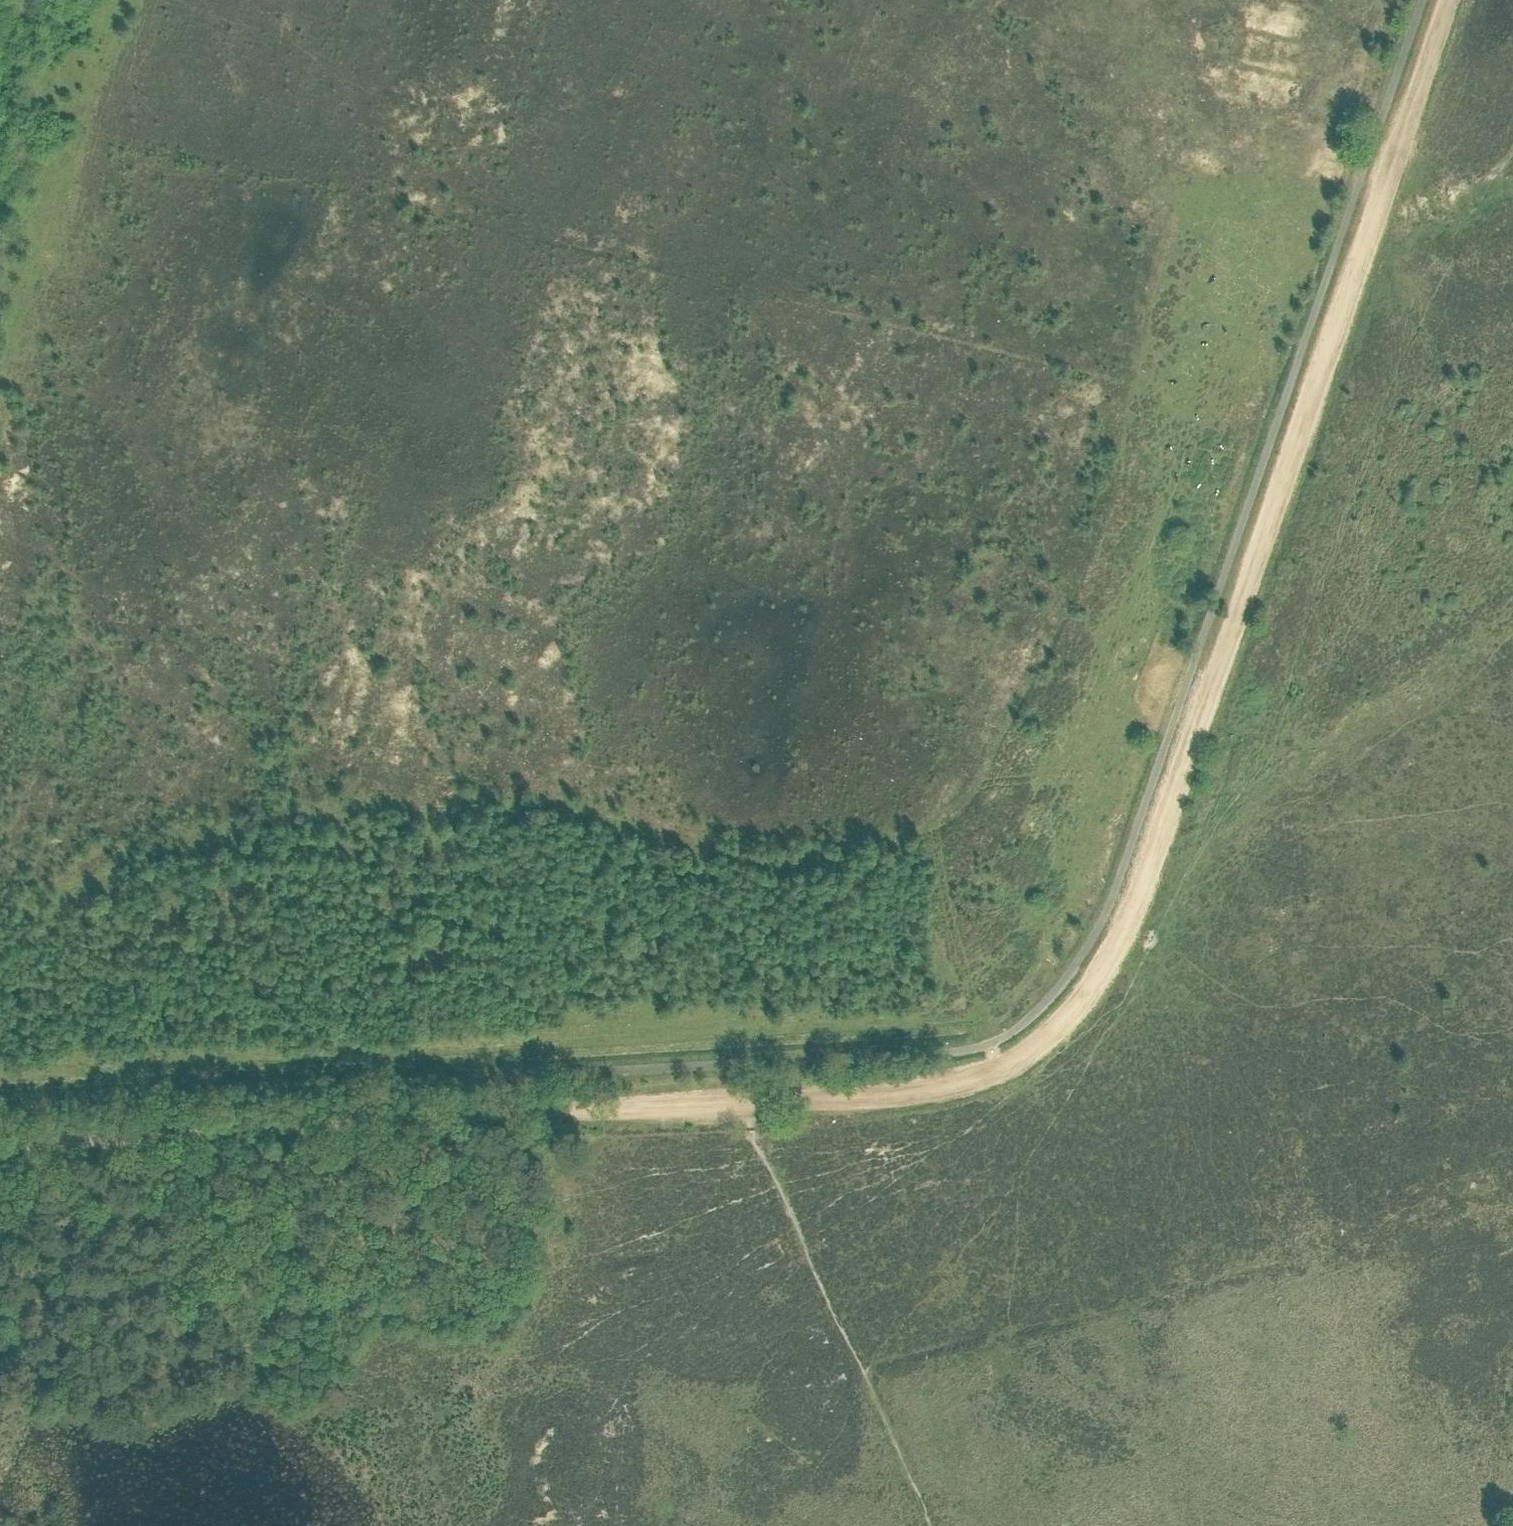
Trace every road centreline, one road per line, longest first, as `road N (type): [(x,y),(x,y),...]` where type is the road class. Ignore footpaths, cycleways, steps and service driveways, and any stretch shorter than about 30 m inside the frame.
road 1 (track): [(737,1106),(931,1087),(989,1065),(1054,1022),(1104,959),(1126,923),(1444,0)]
road 2 (track): [(0,1146),(737,1106)]

